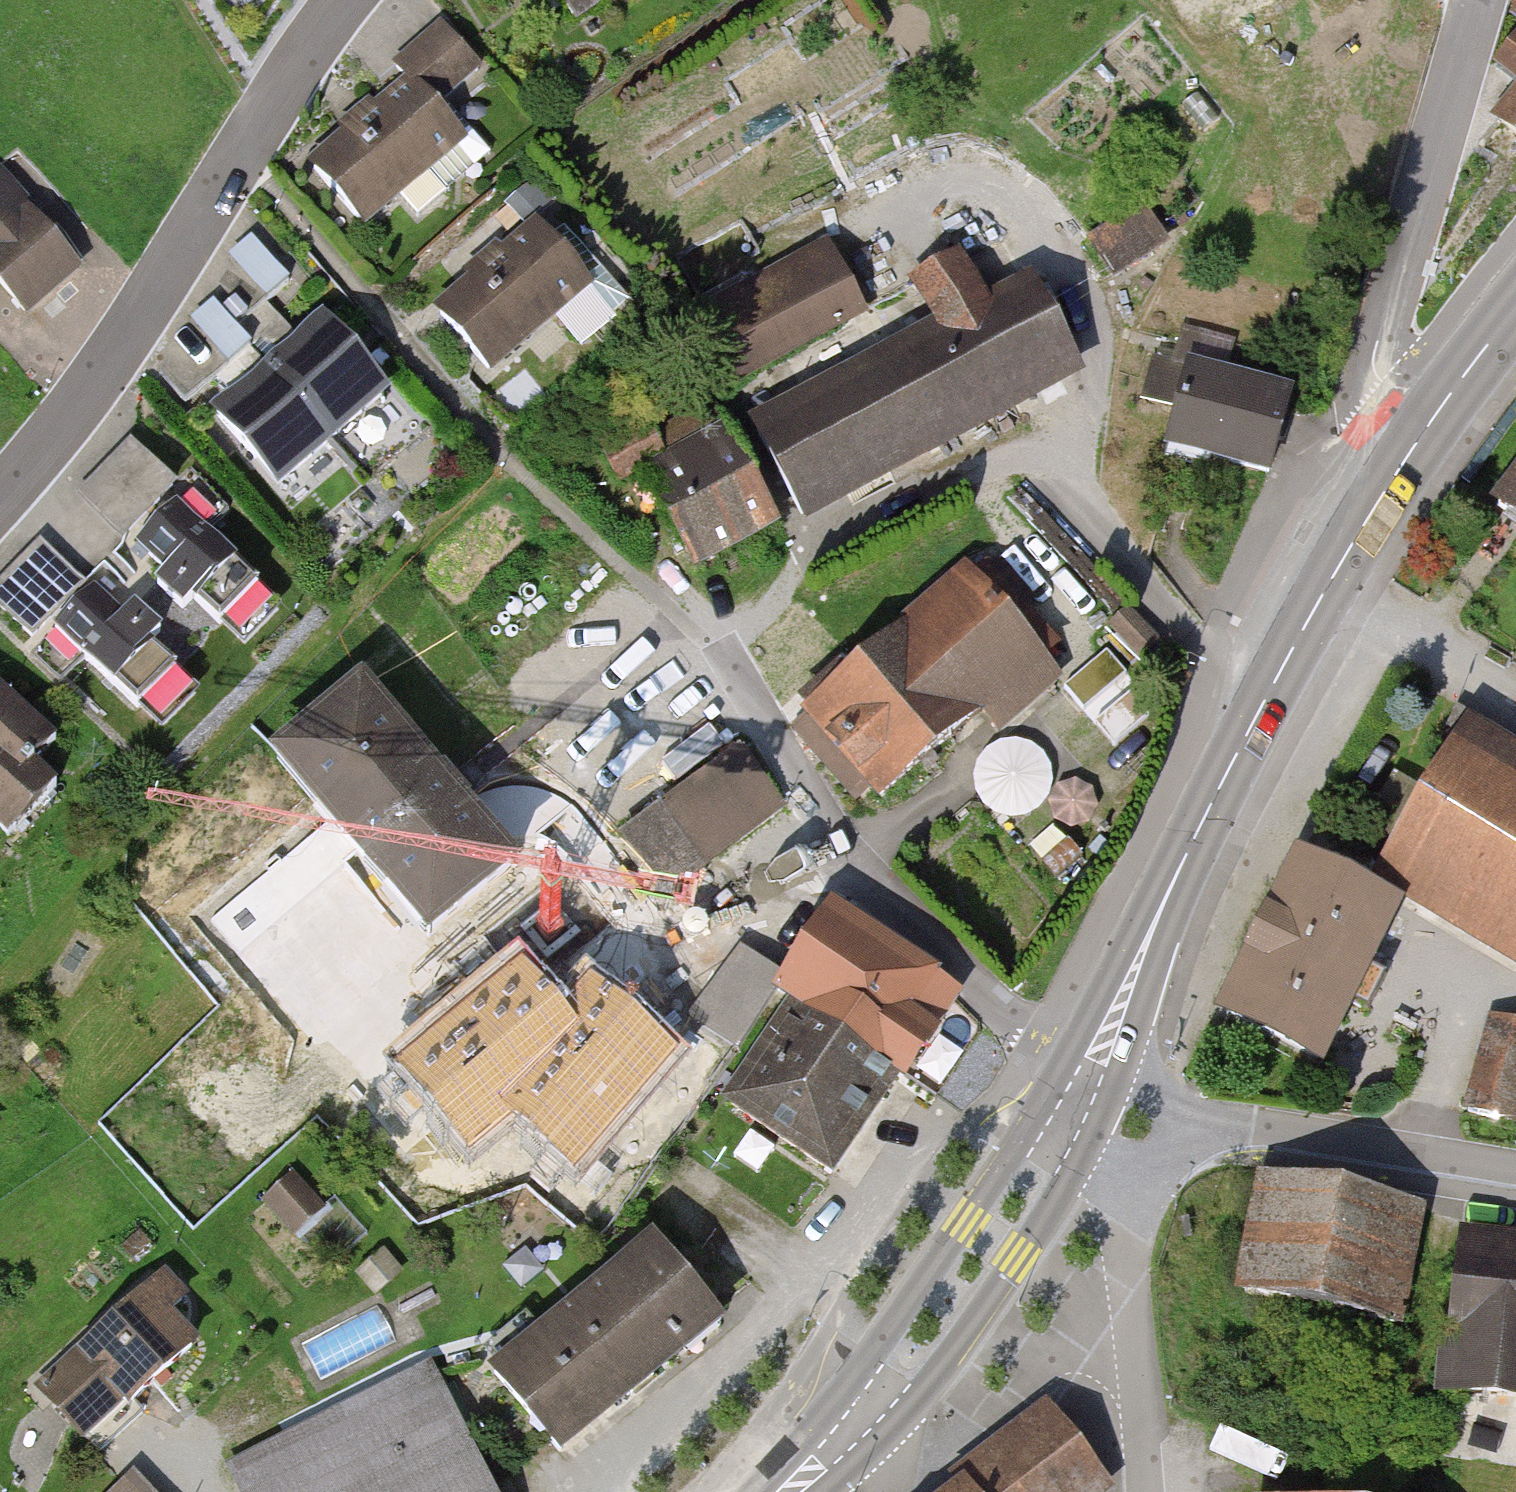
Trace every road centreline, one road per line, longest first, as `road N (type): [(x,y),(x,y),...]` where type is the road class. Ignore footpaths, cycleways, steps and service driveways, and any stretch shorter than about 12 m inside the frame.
road 1 (secondary): [(1083,1089),(1159,914),(1299,635),(1435,415)]
road 2 (residential): [(0,498),(74,412),(342,0)]
road 3 (secondary): [(1083,1089),(1023,1140),(968,1227),(762,1491)]
road 4 (secondary): [(820,1491),(913,1408),(1064,1188),(1083,1089)]
road 5 (residential): [(1435,415),(1384,377),(1382,331),(1477,0)]
road 6 (residential): [(1083,1089),(836,851)]
road 7 (residential): [(1188,1115),(1515,1168)]
road 8 (unclassified): [(1147,1491),(1132,1225),(1145,1175)]
road 9 (residential): [(836,851),(722,655)]
road 10 (residential): [(836,851),(710,938)]
road 11 (secondary): [(1435,415),(1515,309)]

